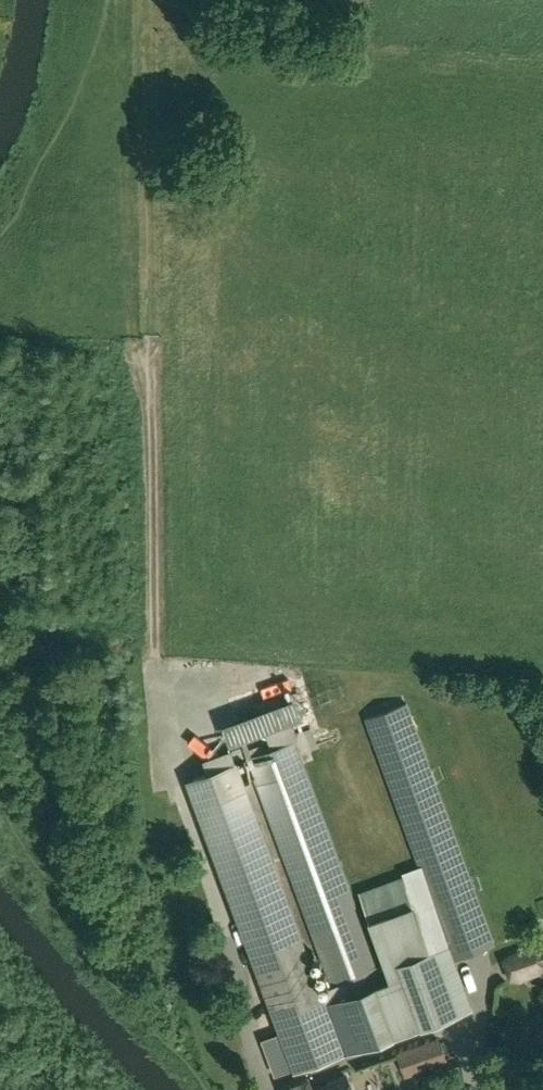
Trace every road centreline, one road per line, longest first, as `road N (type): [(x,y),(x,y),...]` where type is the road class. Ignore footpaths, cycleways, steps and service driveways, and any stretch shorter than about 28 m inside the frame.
road 1 (track): [(148,0),(159,659)]
road 2 (track): [(333,41),(542,48)]

